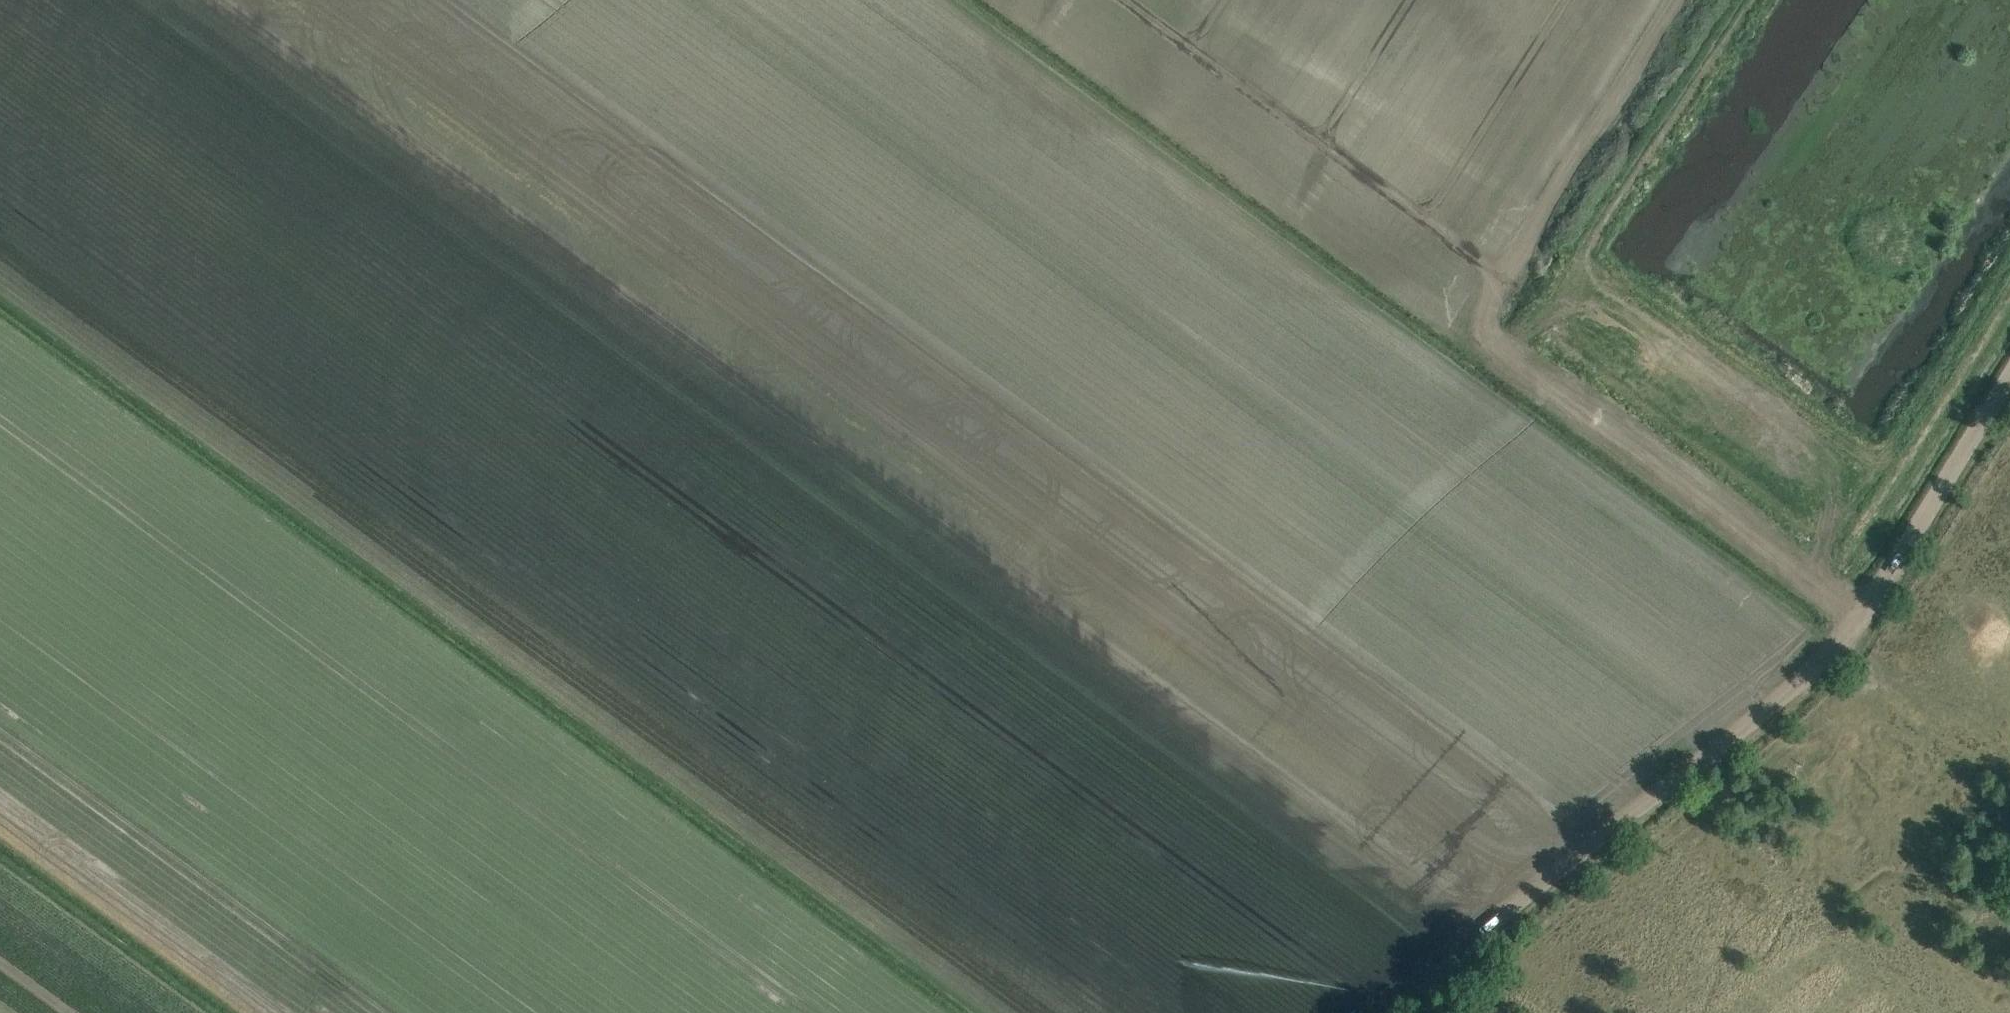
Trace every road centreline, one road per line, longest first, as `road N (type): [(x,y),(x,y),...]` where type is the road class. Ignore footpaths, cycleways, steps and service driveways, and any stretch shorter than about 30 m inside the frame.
road 1 (track): [(2009,375),(1849,632),(1795,692),(1396,1012)]

